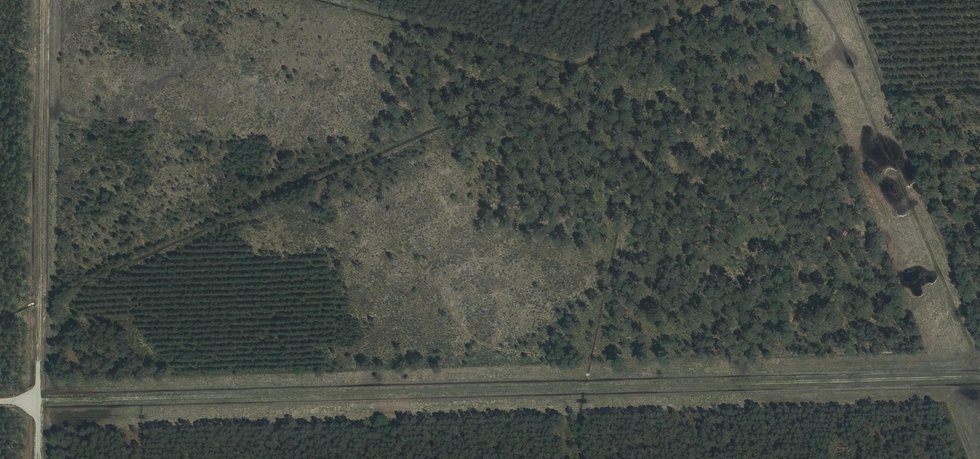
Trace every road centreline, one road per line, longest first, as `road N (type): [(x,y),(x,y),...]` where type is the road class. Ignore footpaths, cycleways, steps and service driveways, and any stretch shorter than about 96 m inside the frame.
road 1 (track): [(0,399),(979,370)]
road 2 (track): [(38,458),(45,0)]
road 3 (track): [(812,0),(979,412)]

